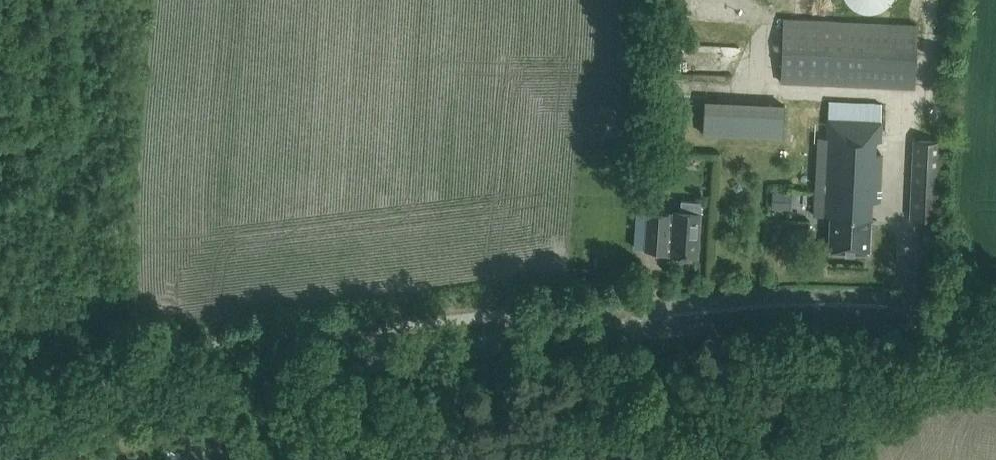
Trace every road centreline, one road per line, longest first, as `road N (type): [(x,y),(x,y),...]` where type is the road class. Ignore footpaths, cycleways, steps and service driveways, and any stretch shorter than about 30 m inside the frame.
road 1 (tertiary): [(995,336),(777,324),(0,396)]

